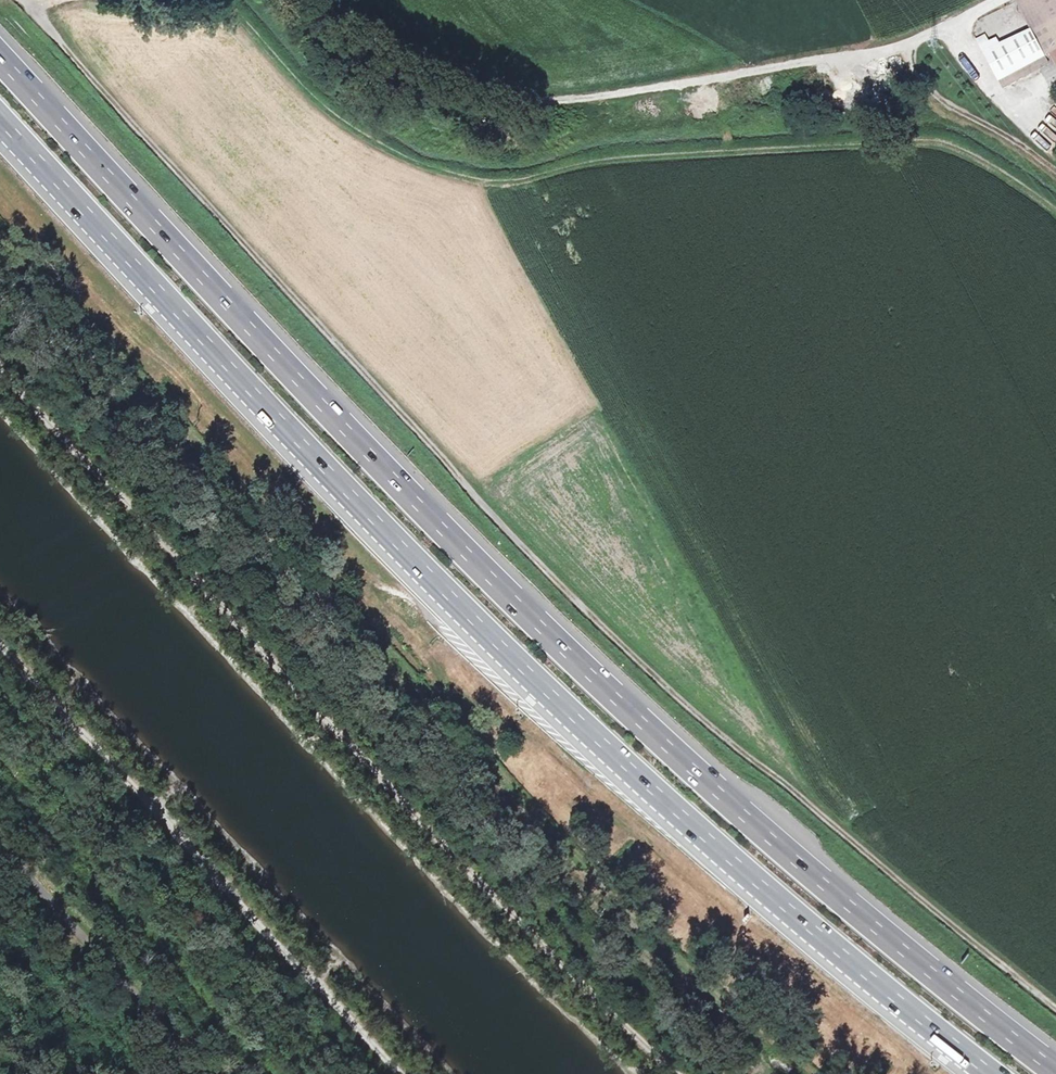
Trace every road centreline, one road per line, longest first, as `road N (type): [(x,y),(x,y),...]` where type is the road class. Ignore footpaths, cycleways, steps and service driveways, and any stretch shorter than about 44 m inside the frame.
road 1 (motorway): [(1055,1058),(787,843),(506,584),(0,52)]
road 2 (track): [(1055,1005),(637,663),(469,493),(23,0)]
road 3 (motorway): [(0,119),(486,633),(753,878),(993,1073)]
road 4 (track): [(684,1073),(418,820),(0,366)]
road 5 (track): [(933,36),(859,56),(540,105),(430,70),(313,0)]
road 6 (track): [(0,645),(396,1073)]

